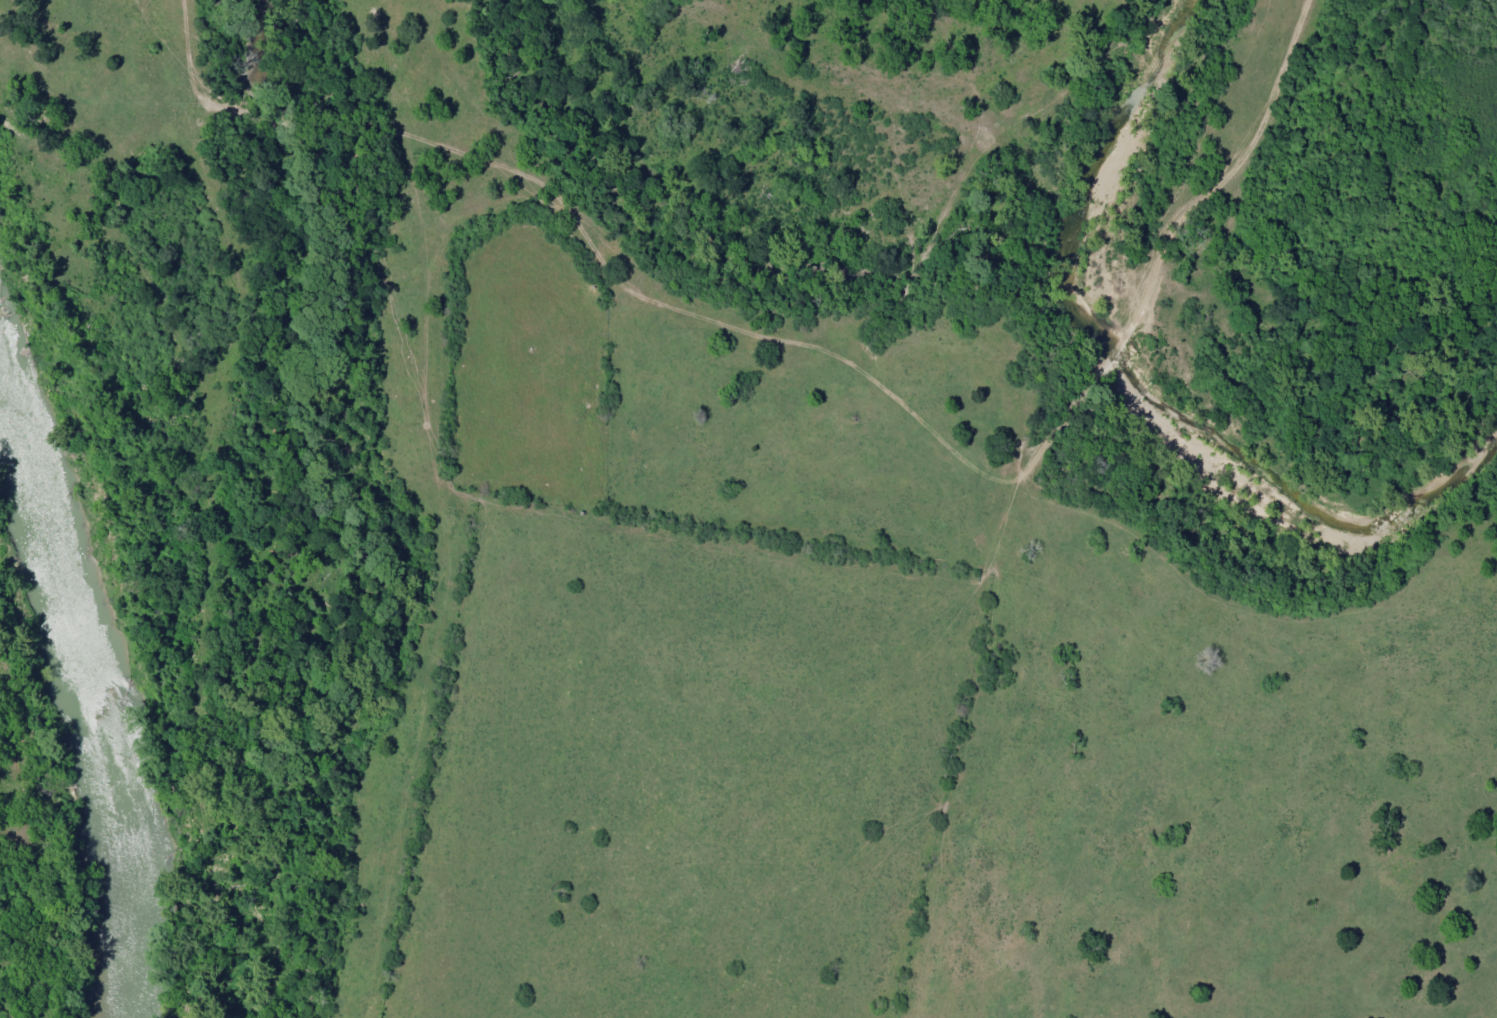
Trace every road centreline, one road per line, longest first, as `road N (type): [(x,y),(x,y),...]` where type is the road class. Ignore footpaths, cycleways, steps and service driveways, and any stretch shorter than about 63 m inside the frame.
road 1 (residential): [(934,1017),(1039,639),(1034,498),(1238,224),(1287,126),(1308,0)]

